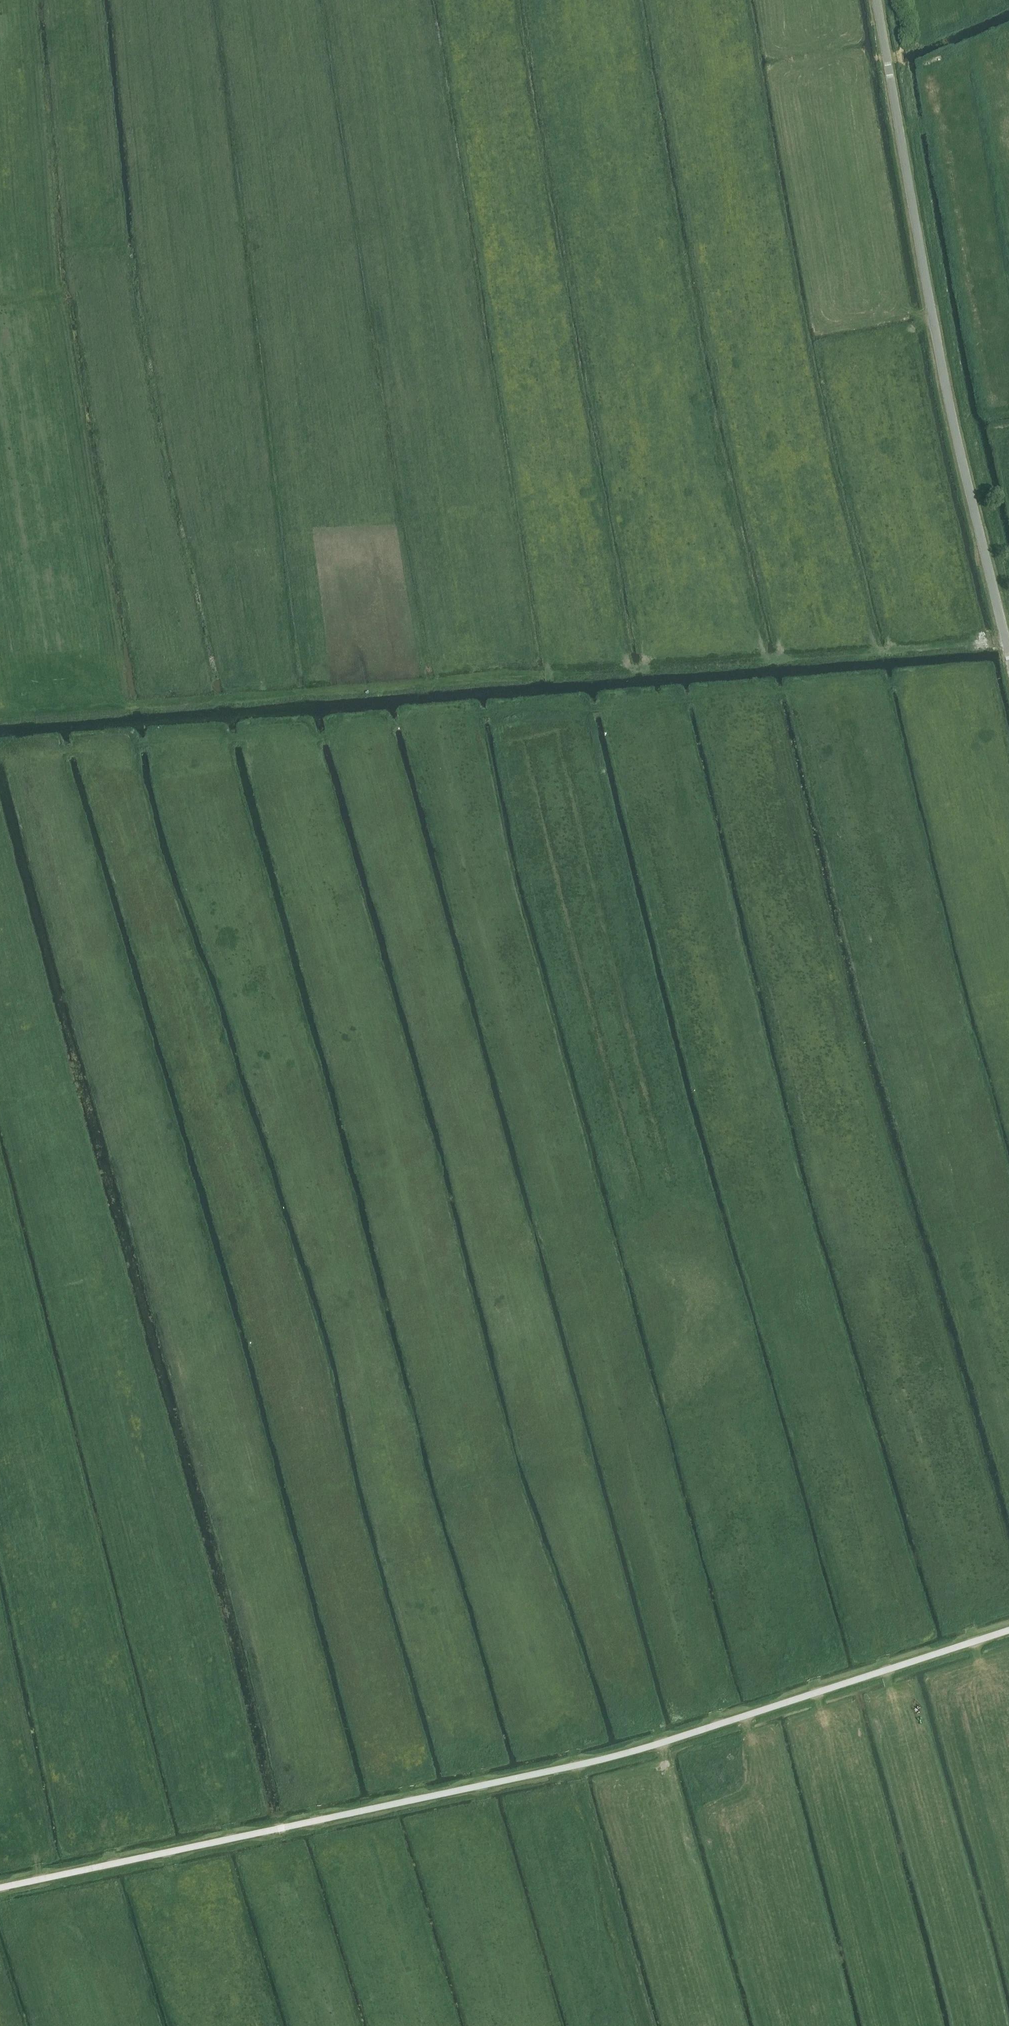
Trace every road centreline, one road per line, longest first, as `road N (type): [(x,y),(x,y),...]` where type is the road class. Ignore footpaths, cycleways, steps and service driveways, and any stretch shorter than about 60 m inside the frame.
road 1 (unclassified): [(1008,1630),(606,1758),(0,1887)]
road 2 (tertiary): [(1008,655),(931,318),(876,0)]

